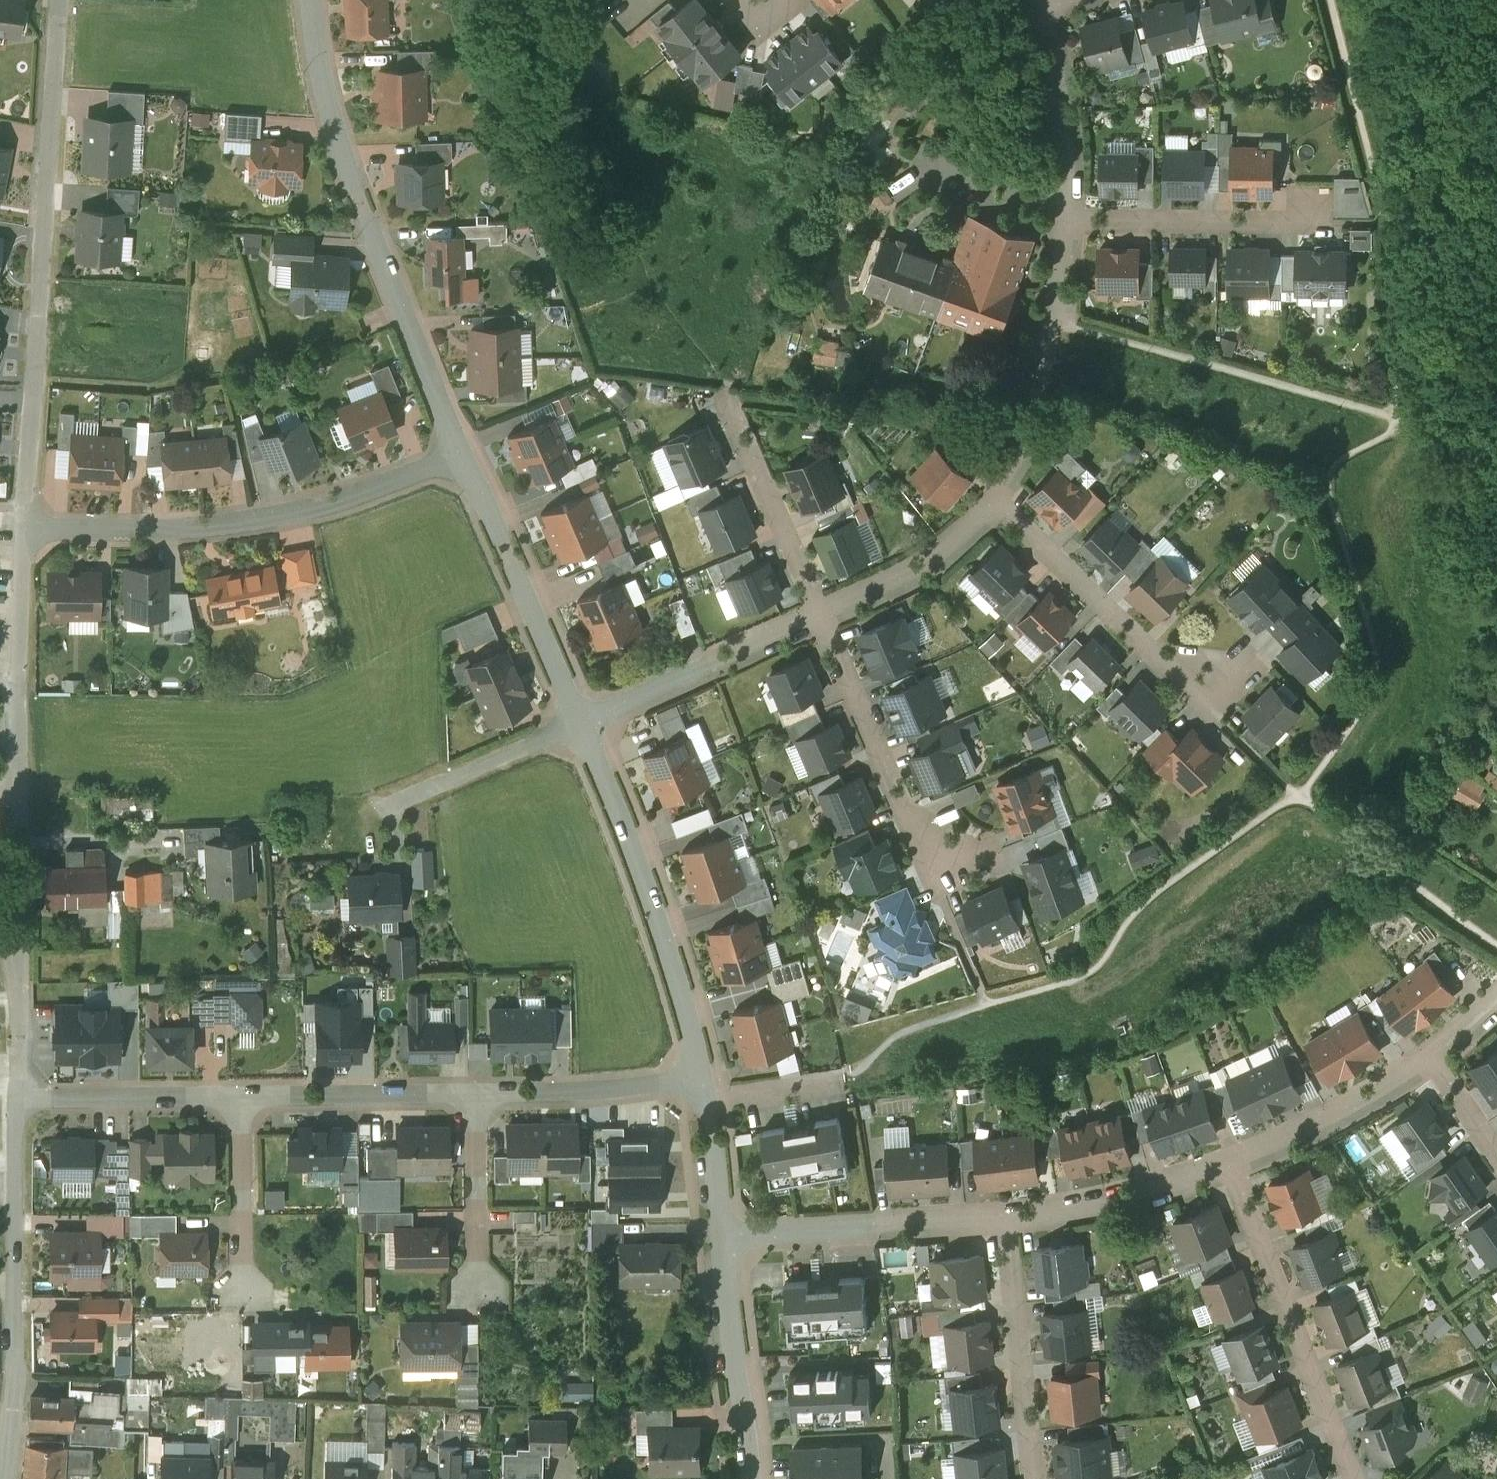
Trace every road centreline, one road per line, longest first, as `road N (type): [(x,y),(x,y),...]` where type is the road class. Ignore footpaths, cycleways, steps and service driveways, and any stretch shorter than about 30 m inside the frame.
road 1 (residential): [(21,1099),(25,532)]
road 2 (residential): [(25,532),(61,0)]
road 3 (residential): [(464,459),(371,227),(332,100),(317,0)]
road 4 (residential): [(25,532),(240,526),(464,459)]
road 5 (residential): [(705,1080),(664,905),(584,720)]
road 6 (residential): [(7,1478),(17,1394),(21,1099)]
road 7 (residential): [(1230,1161),(1353,1478)]
road 8 (residential): [(581,711),(375,814),(298,822)]
road 9 (residential): [(1072,220),(1042,381),(990,504)]
road 10 (residential): [(826,606),(943,877)]
road 11 (residential): [(990,504),(1210,694)]
road 12 (residential): [(1003,1218),(724,1235)]
road 13 (residential): [(581,711),(464,459)]
road 14 (residential): [(826,606),(584,720)]
road 15 (residential): [(1003,1218),(1035,1478)]
road 16 (residential): [(1072,220),(1321,221)]
road 17 (residential): [(826,606),(720,381)]
road 18 (residential): [(749,1478),(724,1235)]
road 19 (residential): [(245,1099),(481,1098)]
road 20 (residential): [(1230,1161),(1089,1206),(1003,1218)]
road 21 (residential): [(1433,1052),(1319,1123),(1230,1161)]
road 22 (residential): [(481,1098),(705,1080)]
road 23 (residential): [(21,1099),(245,1099)]
road 24 (residential): [(1049,10),(1070,115),(1072,220)]
road 25 (residential): [(990,504),(913,570),(826,606)]
road 26 (residential): [(245,1099),(247,1279)]
road 27 (residential): [(481,1098),(482,1273)]
road 28 (residential): [(724,1235),(705,1080)]

